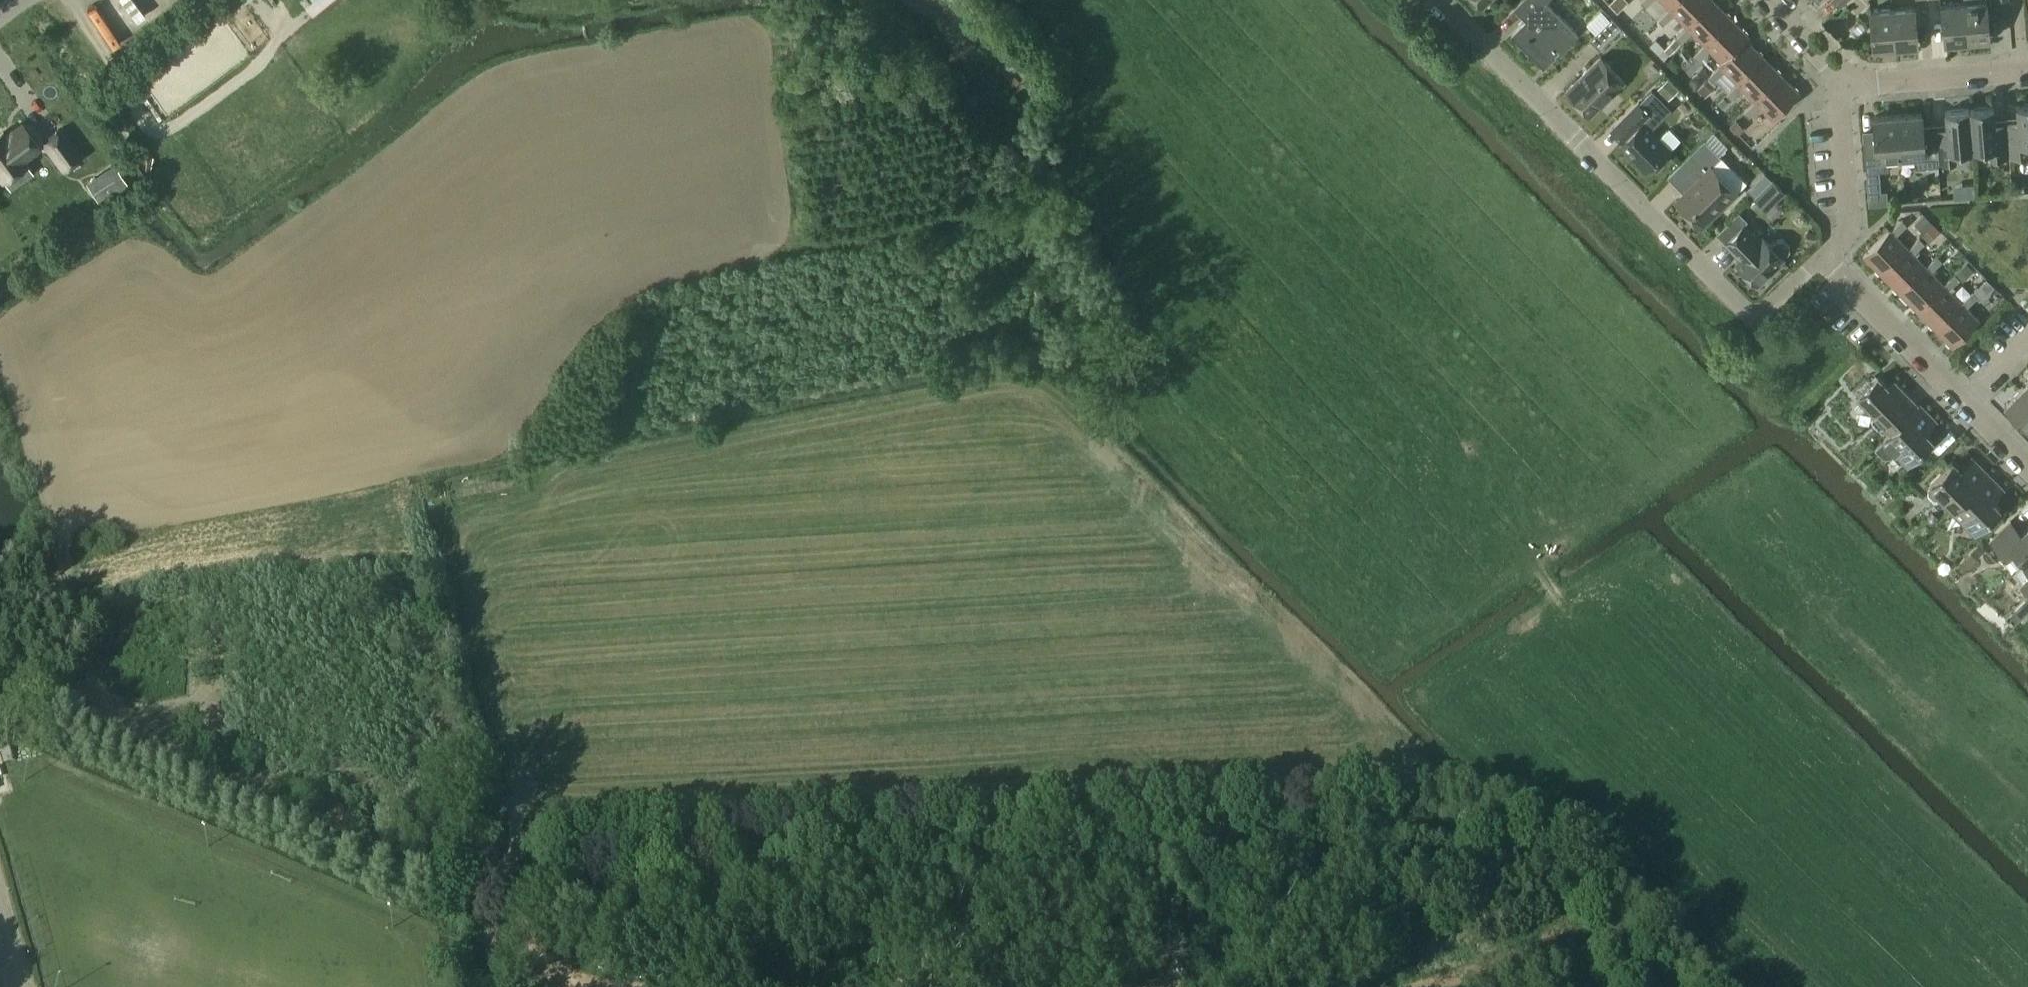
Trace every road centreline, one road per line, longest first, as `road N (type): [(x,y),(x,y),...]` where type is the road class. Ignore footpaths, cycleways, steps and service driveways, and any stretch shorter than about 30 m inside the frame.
road 1 (track): [(0,671),(112,742),(411,871),(449,877),(491,870),(517,821)]
road 2 (residential): [(1822,256),(1771,309),(1741,306),(1441,0)]
road 3 (residential): [(2027,462),(1822,256)]
road 4 (residential): [(2027,71),(1840,84)]
road 5 (track): [(891,986),(996,980),(1077,986)]
road 6 (residential): [(1822,256),(1849,233),(1840,84)]
road 7 (track): [(491,870),(536,956),(565,986)]

